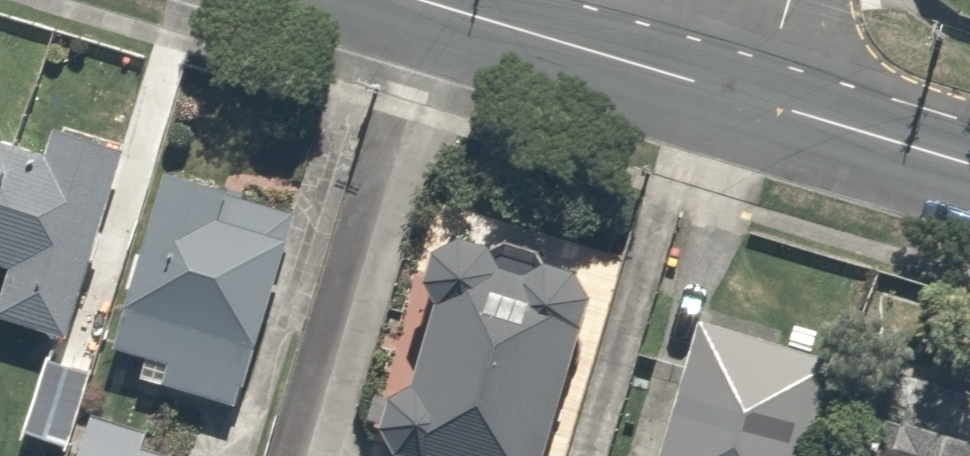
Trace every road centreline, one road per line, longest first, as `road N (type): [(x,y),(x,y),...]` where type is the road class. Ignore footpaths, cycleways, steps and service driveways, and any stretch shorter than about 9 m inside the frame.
road 1 (residential): [(743,107),(388,0)]
road 2 (residential): [(969,175),(743,107)]

